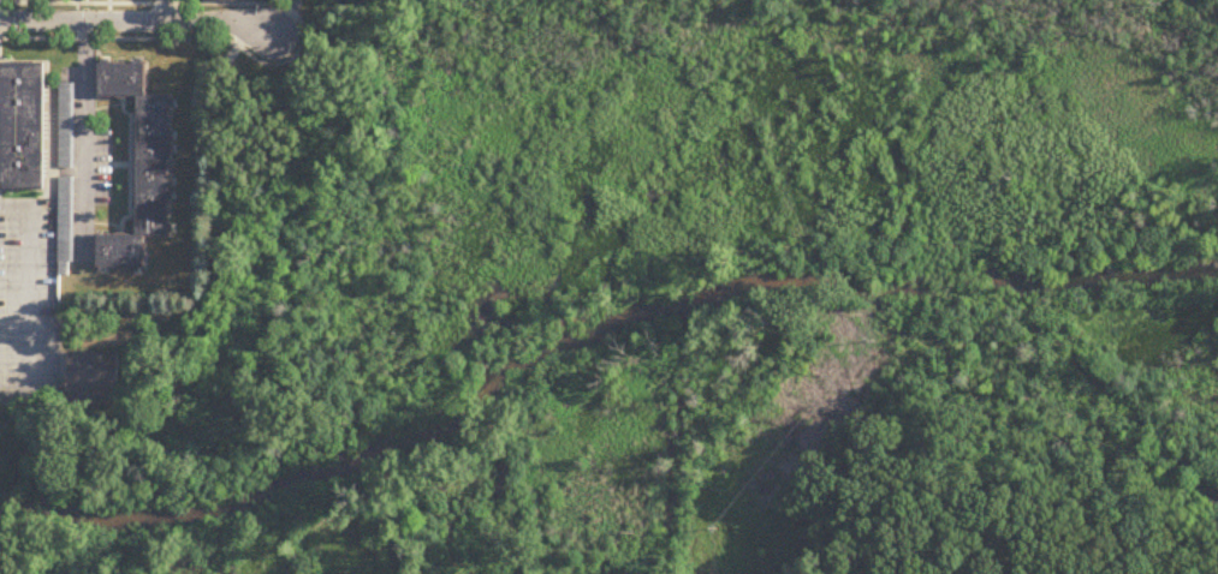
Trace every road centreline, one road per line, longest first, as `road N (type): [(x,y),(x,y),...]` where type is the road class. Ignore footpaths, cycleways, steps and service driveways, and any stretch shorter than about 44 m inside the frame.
road 1 (residential): [(0,20),(240,23),(274,35)]

